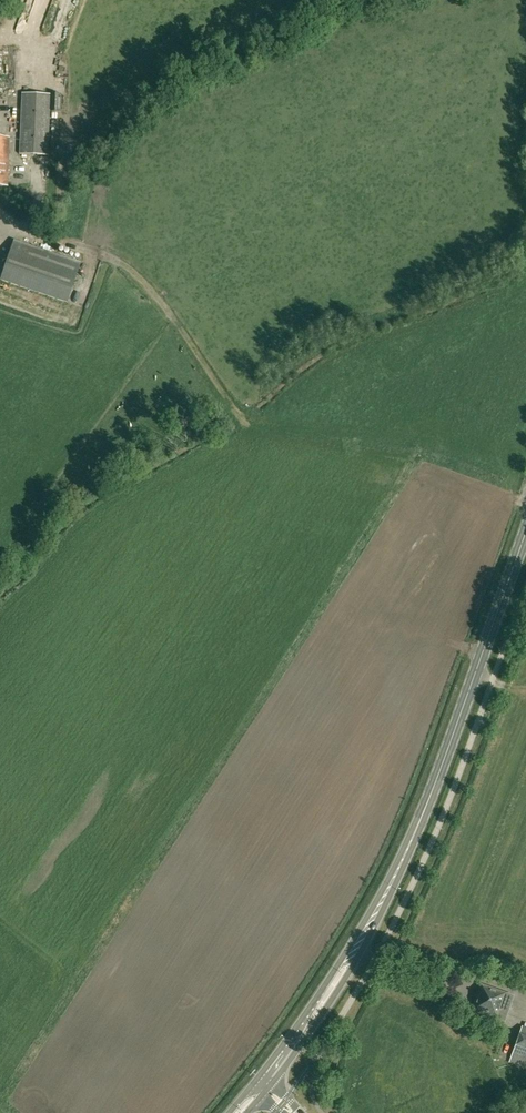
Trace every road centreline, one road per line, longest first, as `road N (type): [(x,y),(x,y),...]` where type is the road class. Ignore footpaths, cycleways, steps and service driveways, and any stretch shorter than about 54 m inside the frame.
road 1 (secondary): [(415,836),(525,533)]
road 2 (secondary): [(415,836),(257,1079)]
road 3 (secondary): [(273,1085),(351,968),(415,836)]

